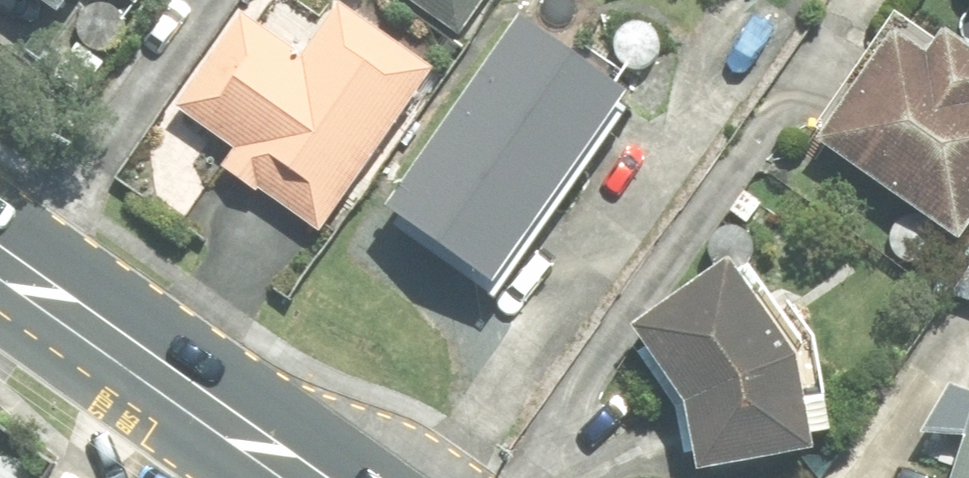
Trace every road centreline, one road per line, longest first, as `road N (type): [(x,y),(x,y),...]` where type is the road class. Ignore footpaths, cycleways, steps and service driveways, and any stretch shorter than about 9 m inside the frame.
road 1 (primary): [(0,266),(301,477)]

